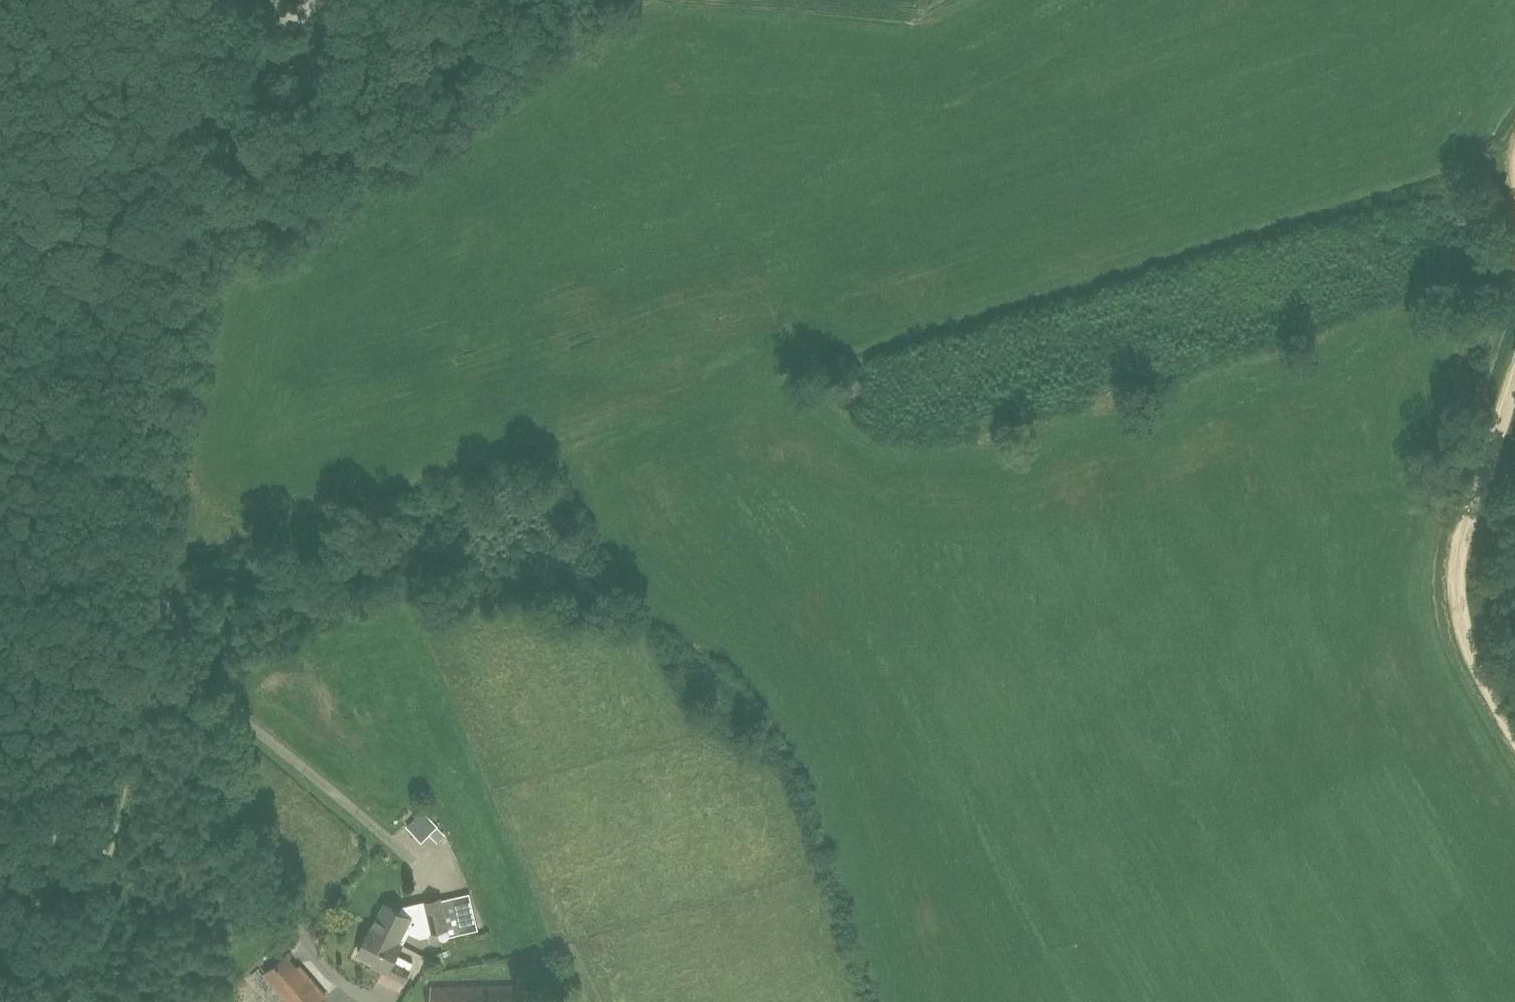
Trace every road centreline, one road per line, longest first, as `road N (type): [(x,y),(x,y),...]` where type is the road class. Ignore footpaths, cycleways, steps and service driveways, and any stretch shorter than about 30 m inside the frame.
road 1 (track): [(124,558),(217,102),(229,75),(319,0)]
road 2 (track): [(1514,380),(1447,575),(1474,654),(1514,725)]
road 3 (unclassified): [(124,558),(0,585)]

